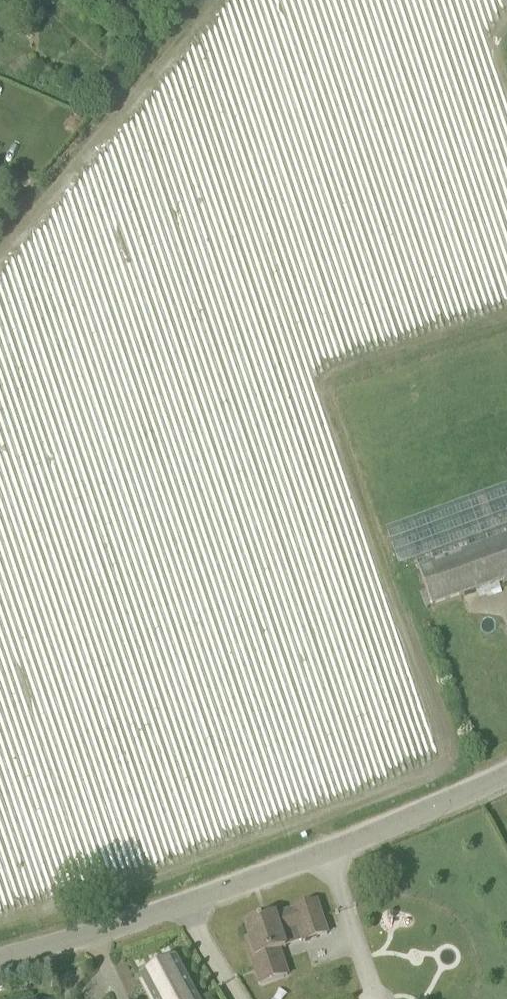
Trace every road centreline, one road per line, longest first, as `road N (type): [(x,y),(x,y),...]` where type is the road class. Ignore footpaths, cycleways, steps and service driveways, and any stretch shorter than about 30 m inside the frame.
road 1 (unclassified): [(0,958),(375,840),(506,778)]

